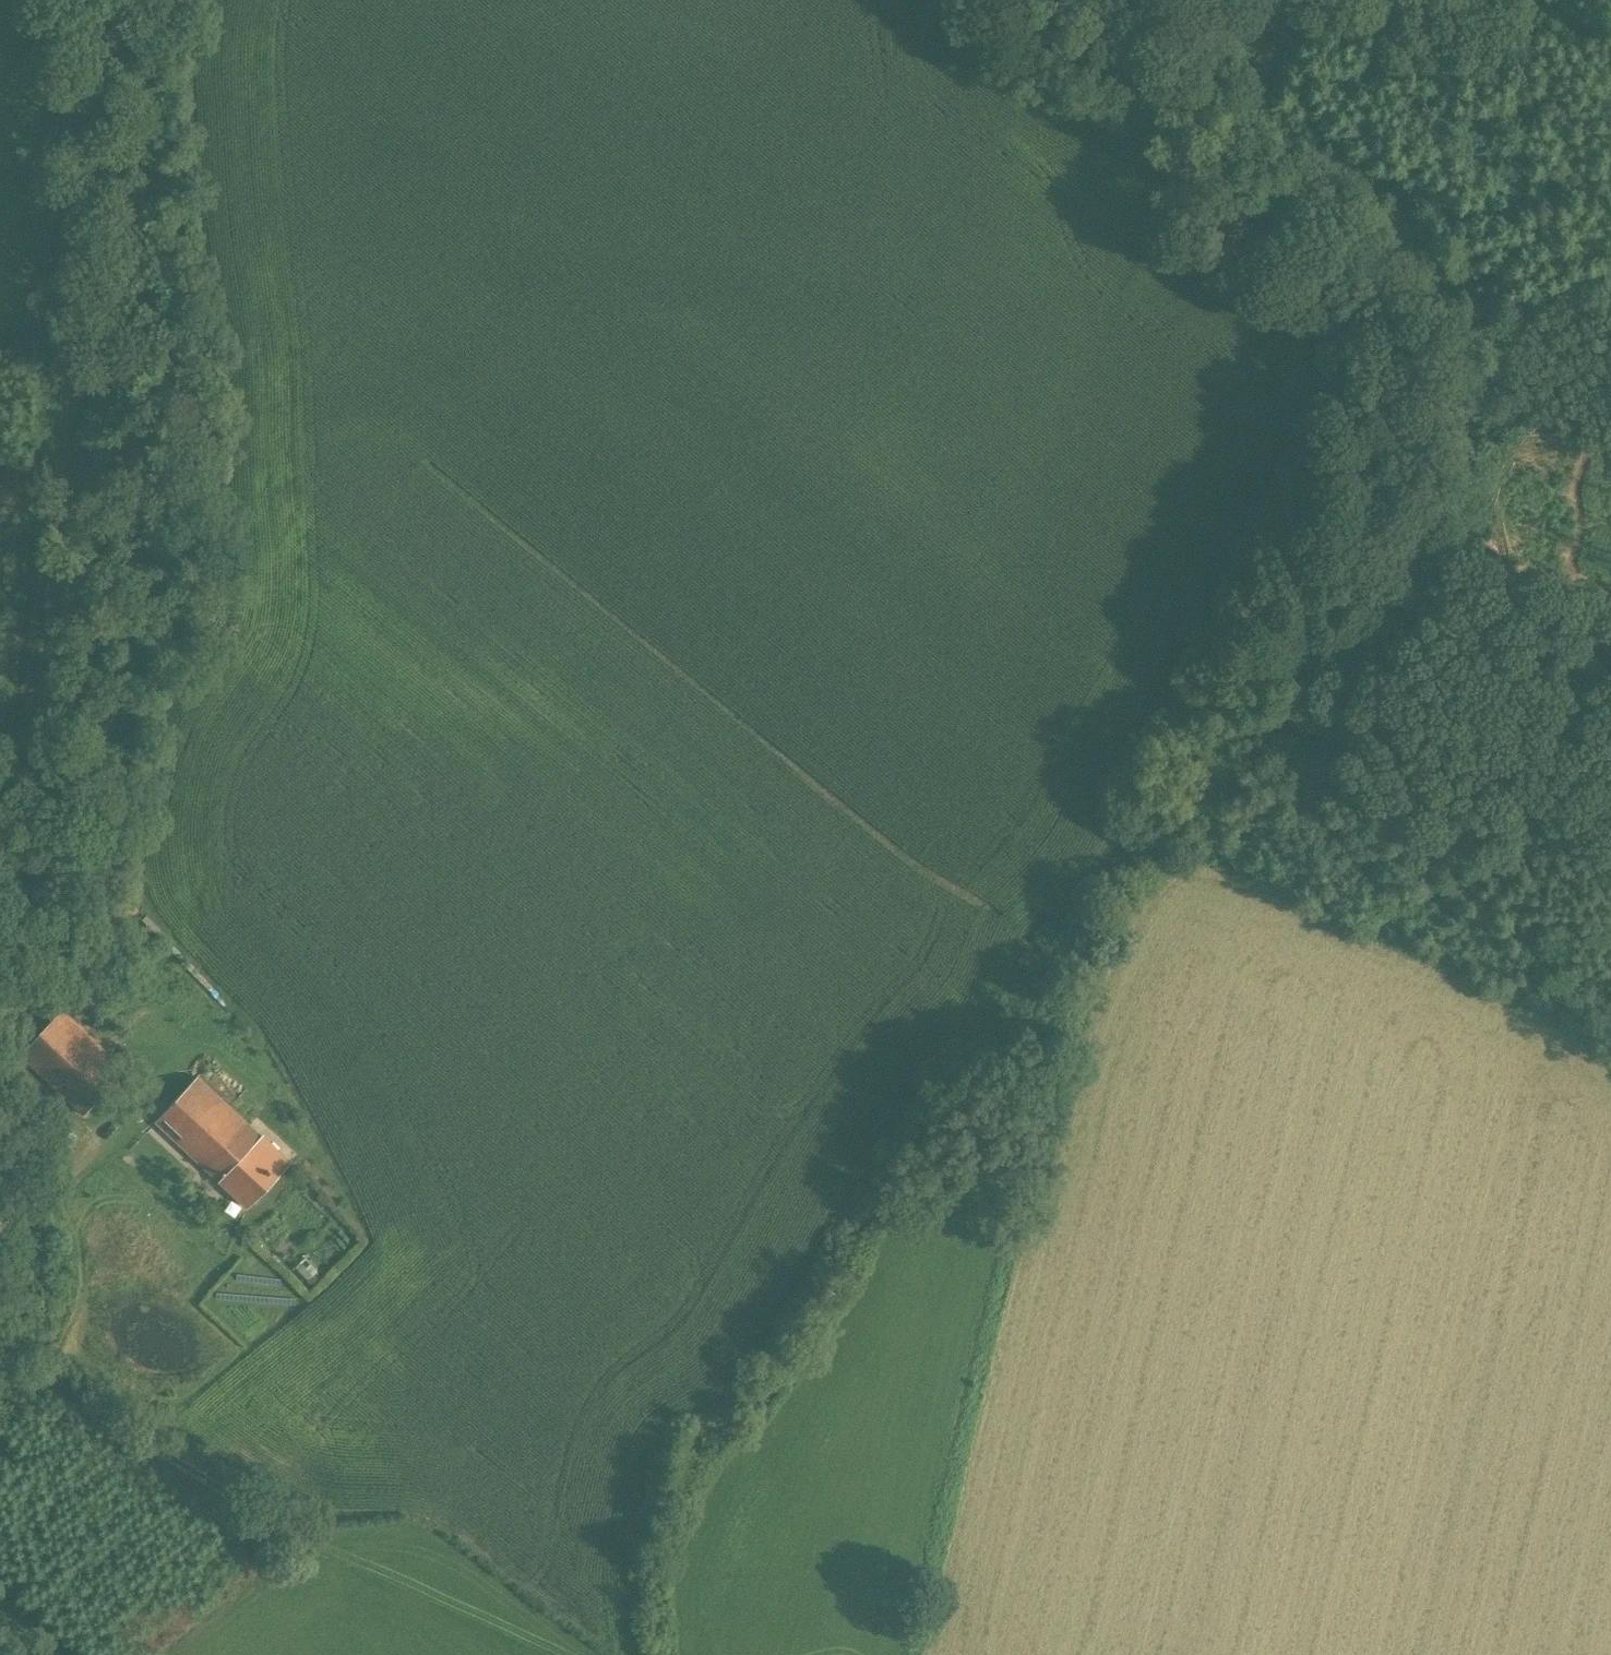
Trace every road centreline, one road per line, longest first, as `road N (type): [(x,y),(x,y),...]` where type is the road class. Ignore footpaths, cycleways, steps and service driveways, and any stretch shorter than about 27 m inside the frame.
road 1 (track): [(59,0),(85,99),(34,789),(15,999),(0,1056)]
road 2 (track): [(303,1536),(73,1394),(0,1335)]
road 3 (track): [(50,598),(211,506)]

